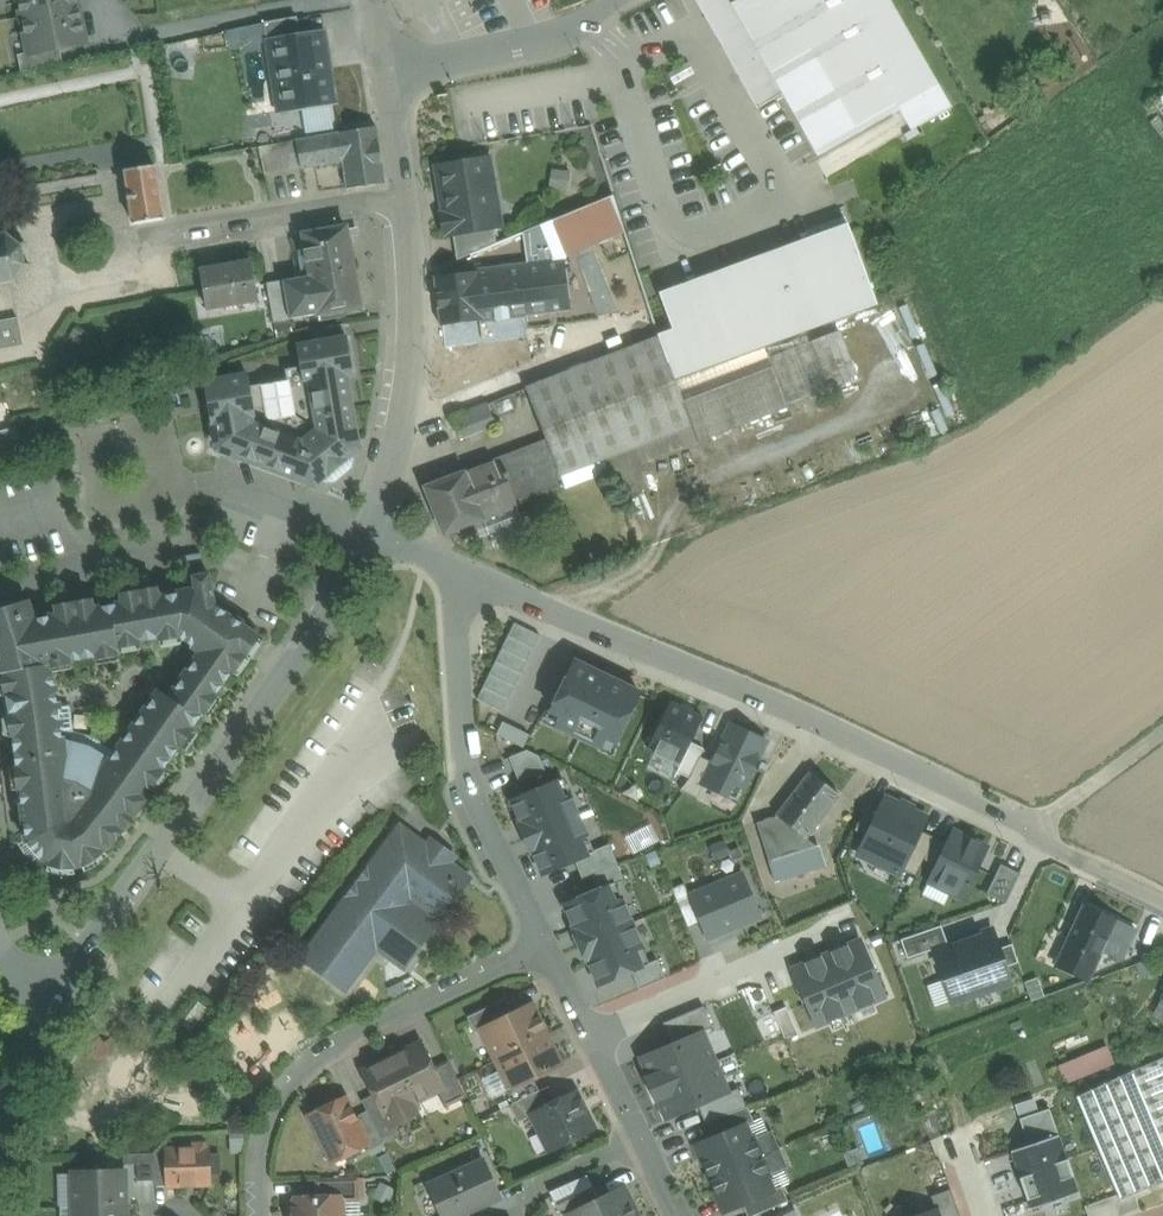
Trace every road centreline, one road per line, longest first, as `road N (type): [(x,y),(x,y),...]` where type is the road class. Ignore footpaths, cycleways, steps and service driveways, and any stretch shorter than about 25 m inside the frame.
road 1 (residential): [(1162,903),(816,723),(454,568)]
road 2 (residential): [(55,998),(303,652),(370,532)]
road 3 (residential): [(546,946),(309,1063),(265,1133),(259,1215)]
road 4 (residential): [(546,946),(468,778),(454,568)]
road 5 (residential): [(370,532),(396,448),(410,360),(404,197)]
road 6 (residential): [(639,0),(548,35),(392,65)]
road 7 (residential): [(166,233),(404,197)]
road 8 (residential): [(640,1138),(546,946)]
road 9 (track): [(1034,830),(1162,734)]
road 10 (residential): [(404,197),(392,65)]
road 11 (residential): [(524,1192),(640,1138)]

